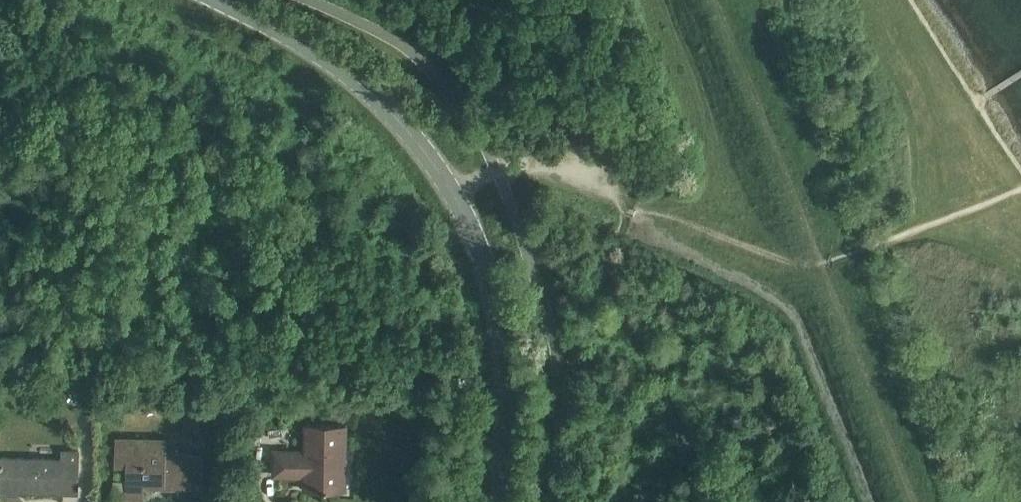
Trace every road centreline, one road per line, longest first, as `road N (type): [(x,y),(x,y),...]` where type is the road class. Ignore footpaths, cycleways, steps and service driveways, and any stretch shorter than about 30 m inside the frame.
road 1 (secondary): [(503,501),(507,391),(496,293),(461,202),(393,112),(297,38),(219,0)]

